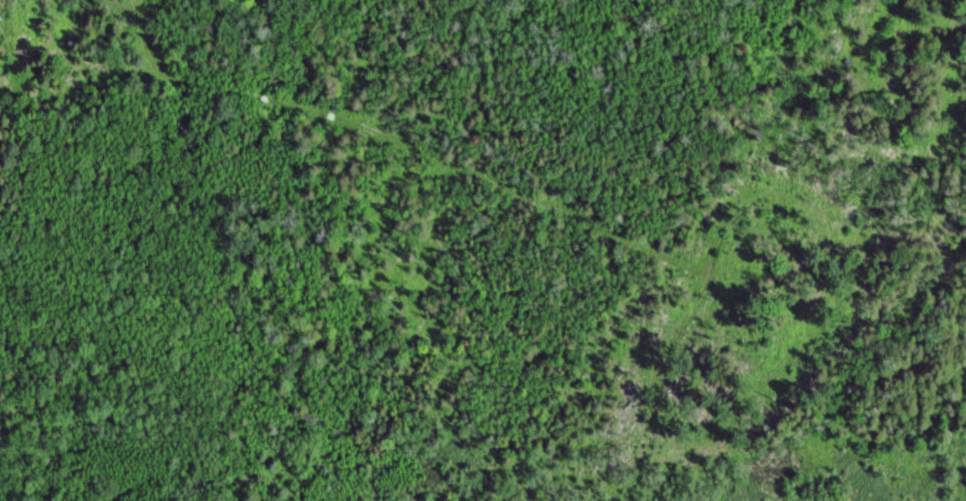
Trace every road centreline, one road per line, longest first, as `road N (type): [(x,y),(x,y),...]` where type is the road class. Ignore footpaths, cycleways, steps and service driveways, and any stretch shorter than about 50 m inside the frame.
road 1 (track): [(890,0),(786,104),(730,190),(699,262),(685,265),(318,109),(170,74),(138,49),(127,0)]

